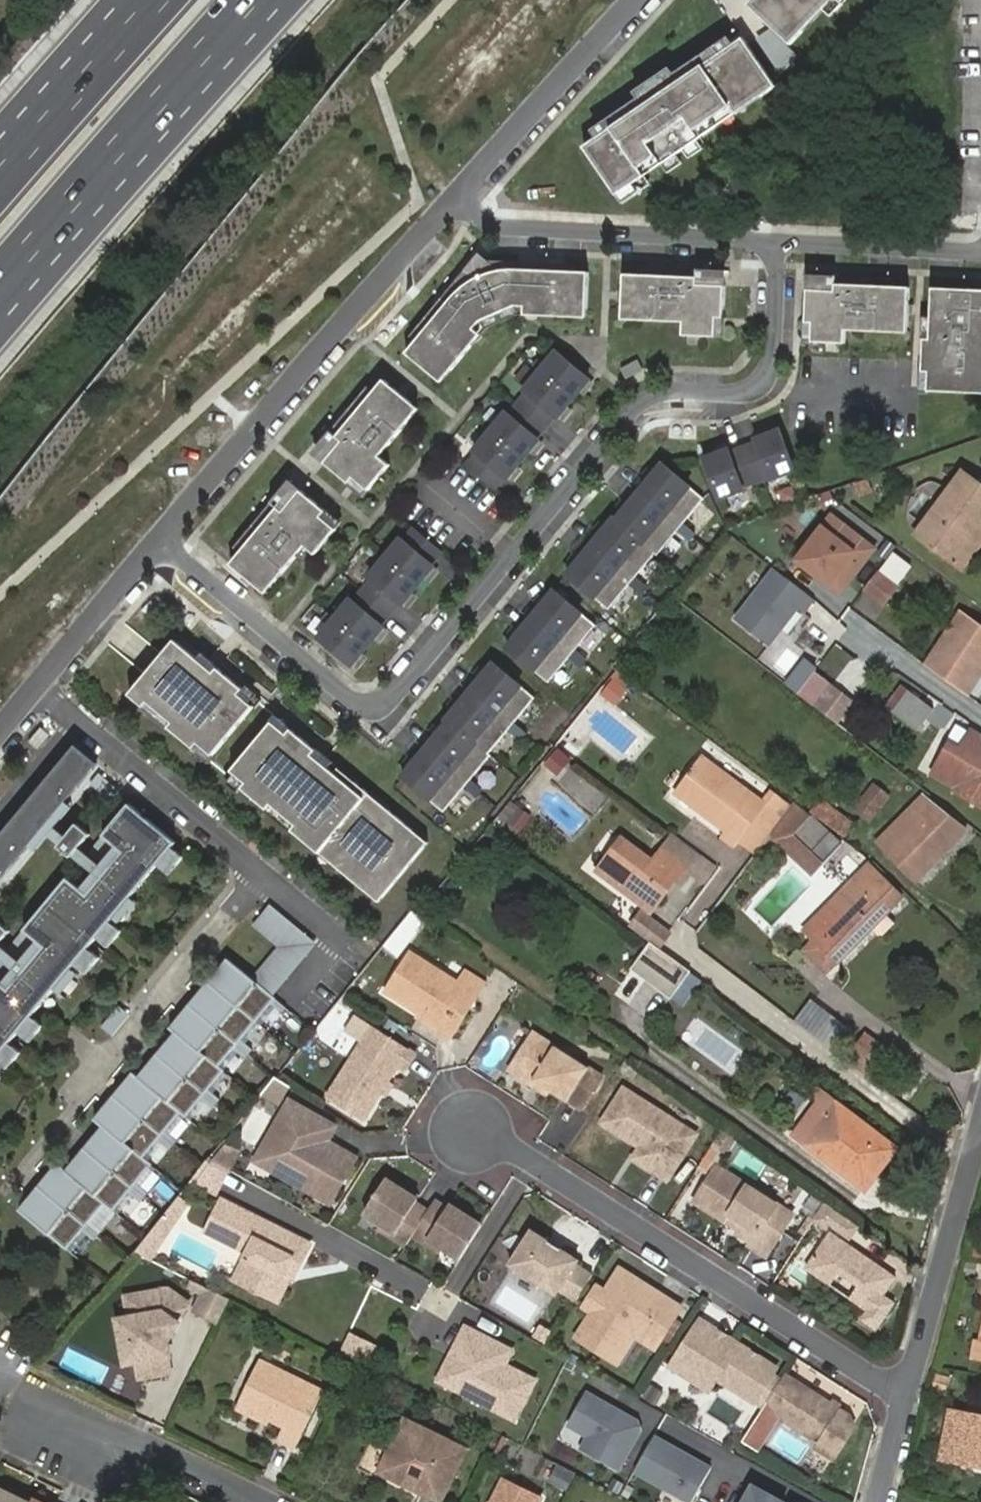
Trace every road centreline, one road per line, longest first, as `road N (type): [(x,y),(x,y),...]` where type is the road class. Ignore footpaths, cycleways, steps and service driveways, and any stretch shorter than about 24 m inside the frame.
road 1 (residential): [(161,543),(357,701),(388,699),(637,406),(669,392),(746,393),(762,383),(770,366),(776,244)]
road 2 (residential): [(906,1393),(469,1129)]
road 3 (residential): [(33,688),(335,940),(290,996)]
road 4 (residential): [(161,543),(452,199)]
road 5 (motorway): [(0,298),(260,0)]
road 6 (residential): [(776,244),(500,227),(452,199)]
road 7 (residential): [(980,1128),(906,1393)]
road 8 (residential): [(452,199),(635,0)]
road 9 (motorway): [(160,0),(0,182)]
road 10 (residential): [(262,1501),(125,1437),(47,1427)]
road 11 (residential): [(980,247),(776,244)]
road 12 (residential): [(33,688),(161,543)]

